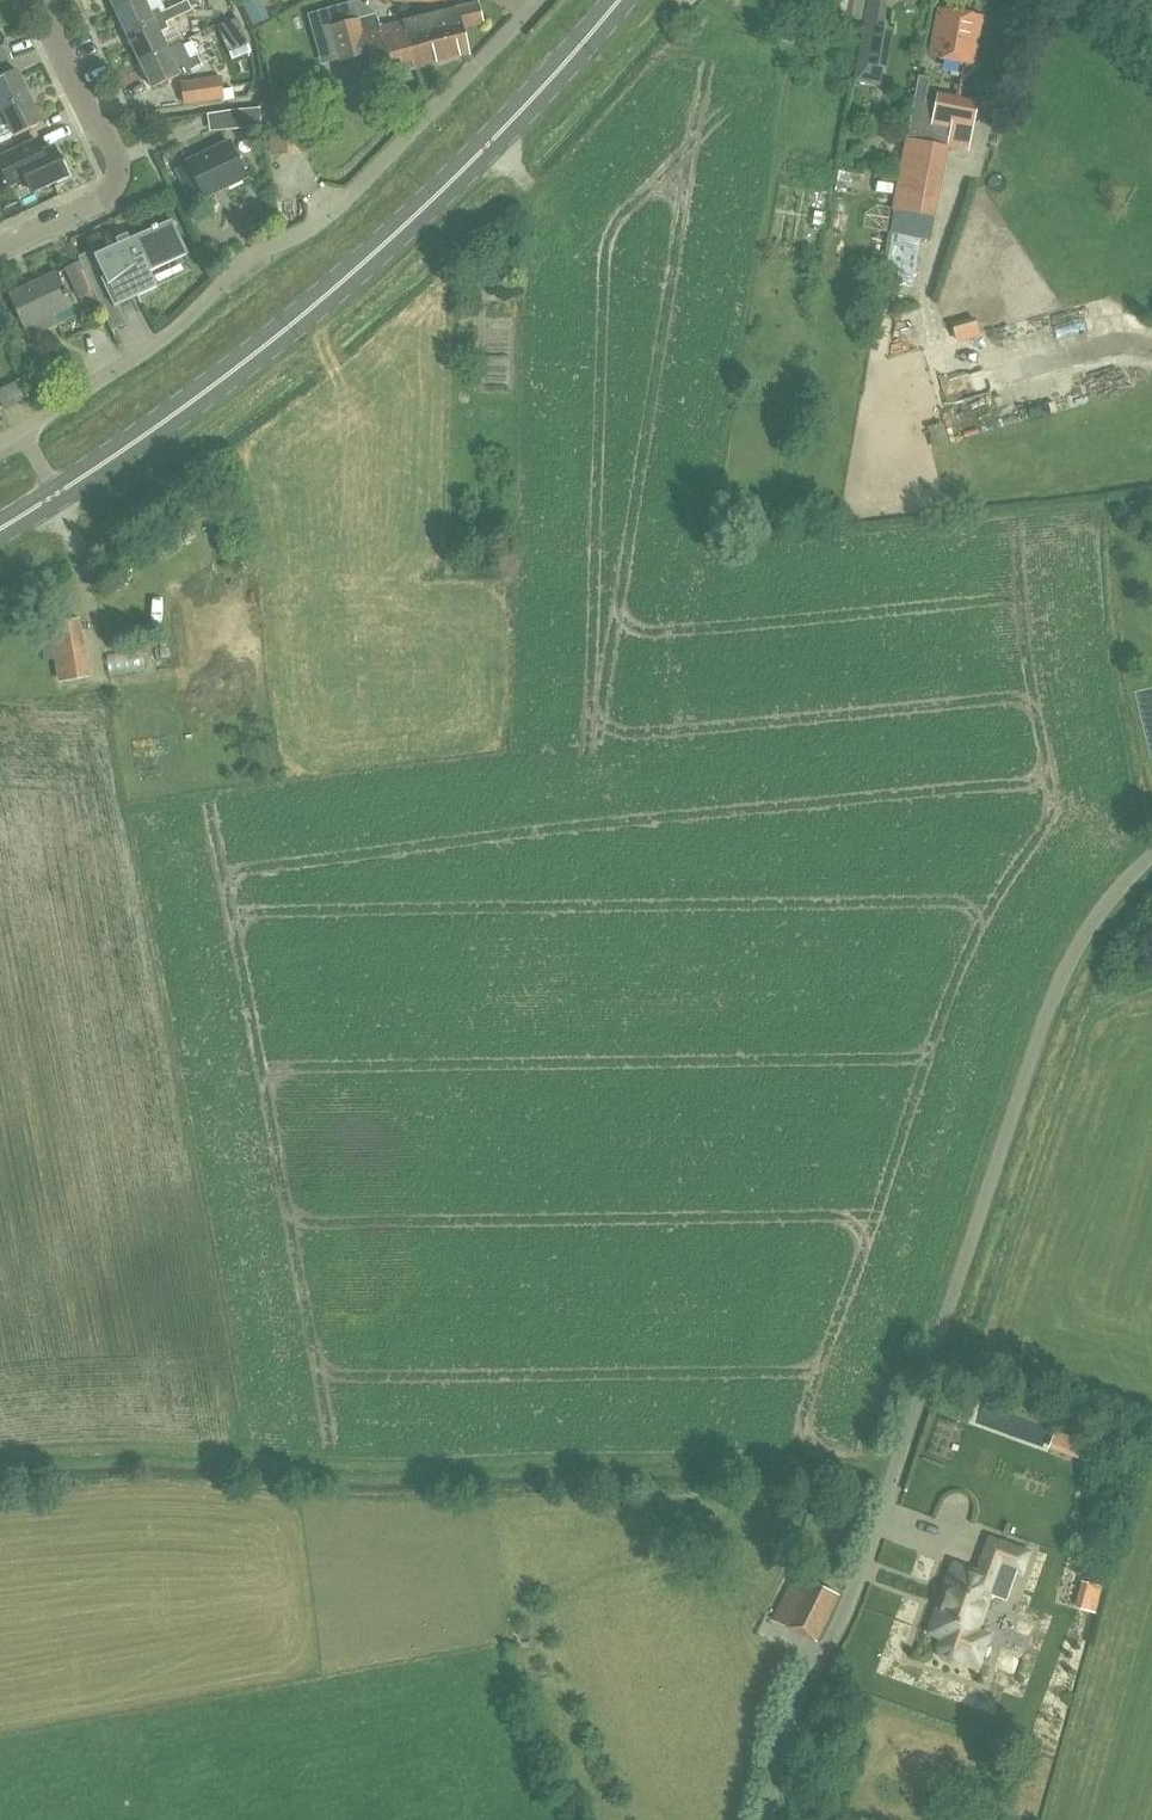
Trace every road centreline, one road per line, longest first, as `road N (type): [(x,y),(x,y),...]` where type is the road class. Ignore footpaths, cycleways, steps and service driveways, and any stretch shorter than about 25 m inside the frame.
road 1 (unclassified): [(772,1819),(796,1704),(850,1594),(892,1479),(1071,954),(1102,904),(1151,856)]
road 2 (secondary): [(0,529),(224,382),(421,216),(622,0)]
road 3 (residential): [(0,448),(166,340),(240,274),(371,181),(543,0)]
road 4 (residential): [(0,255),(97,208),(119,181),(114,151),(57,51),(54,0)]

